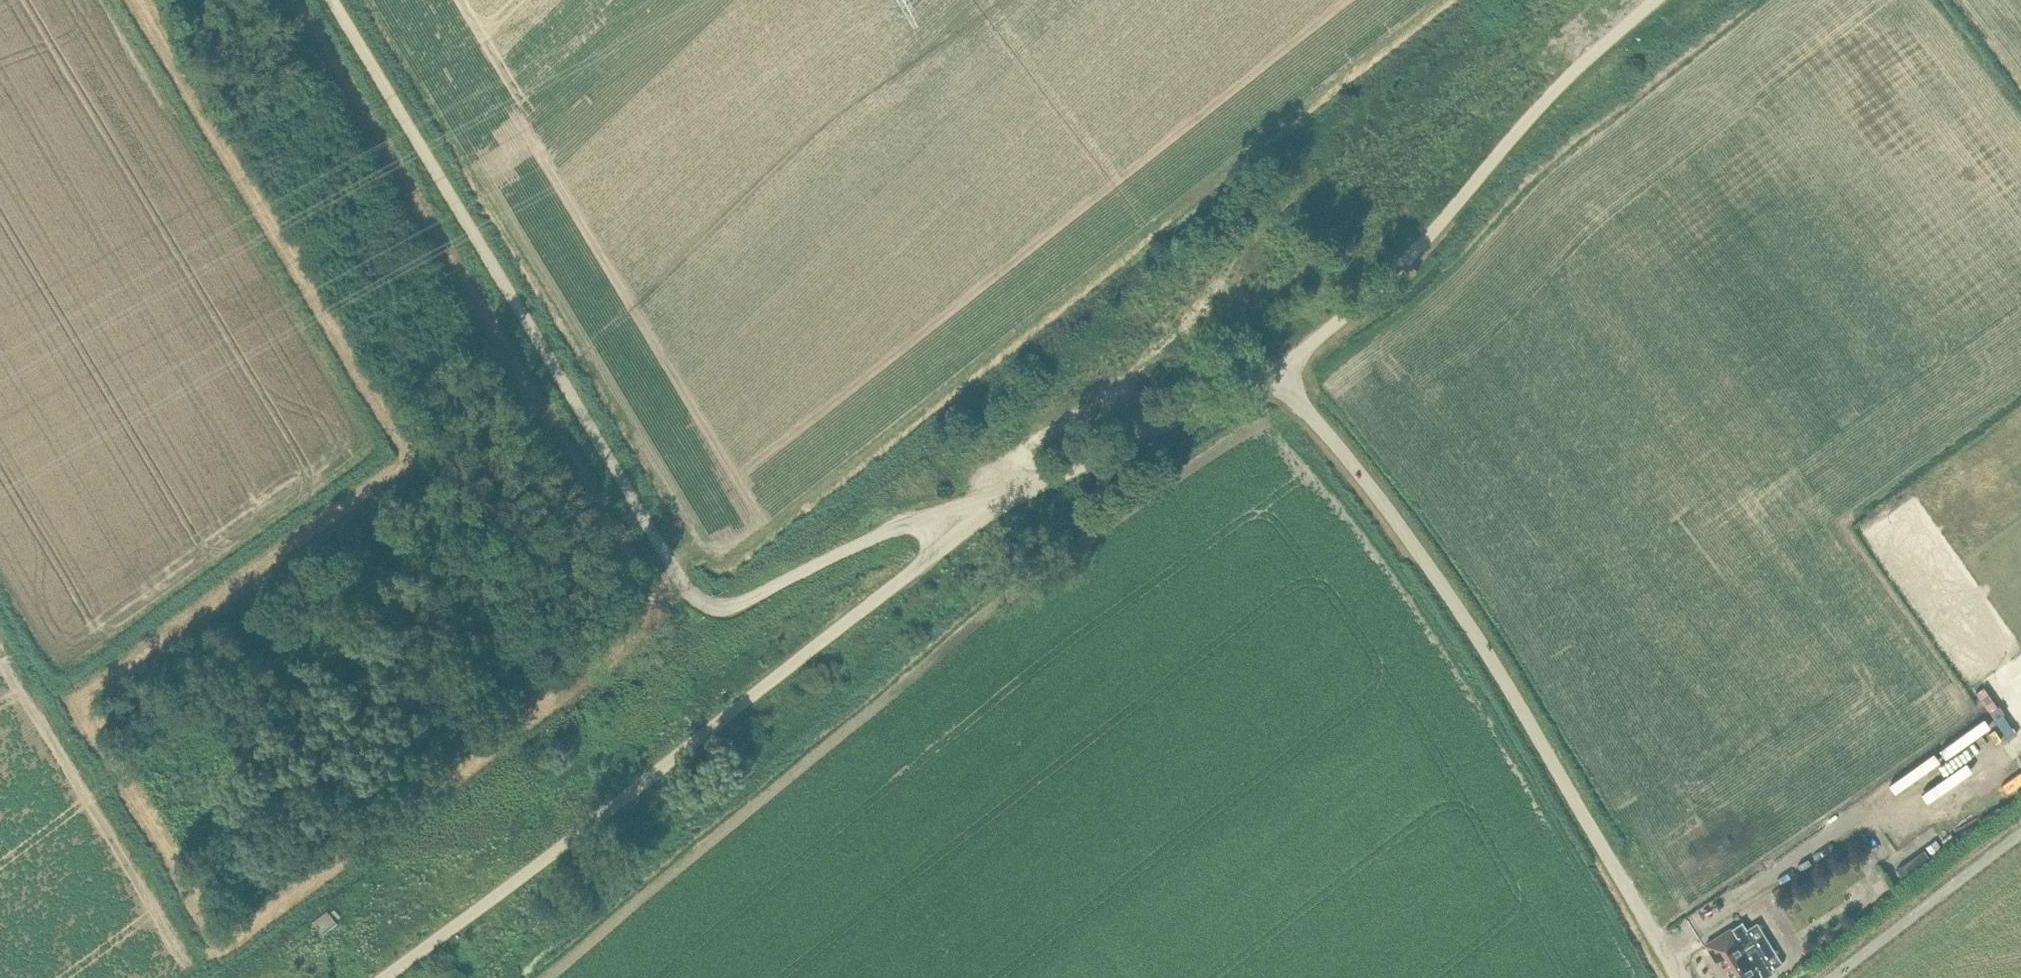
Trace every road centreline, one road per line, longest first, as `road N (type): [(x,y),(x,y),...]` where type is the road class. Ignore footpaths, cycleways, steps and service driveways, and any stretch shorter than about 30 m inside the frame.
road 1 (unclassified): [(974,507),(902,529),(718,611),(694,590),(335,0)]
road 2 (unclassified): [(390,977),(925,560),(974,507)]
road 3 (unclassified): [(1280,373),(1498,666),(1681,977)]
road 4 (unclassified): [(1280,373),(1398,268),(1548,95),(1657,0)]
road 5 (unclassified): [(974,507),(1280,373)]

